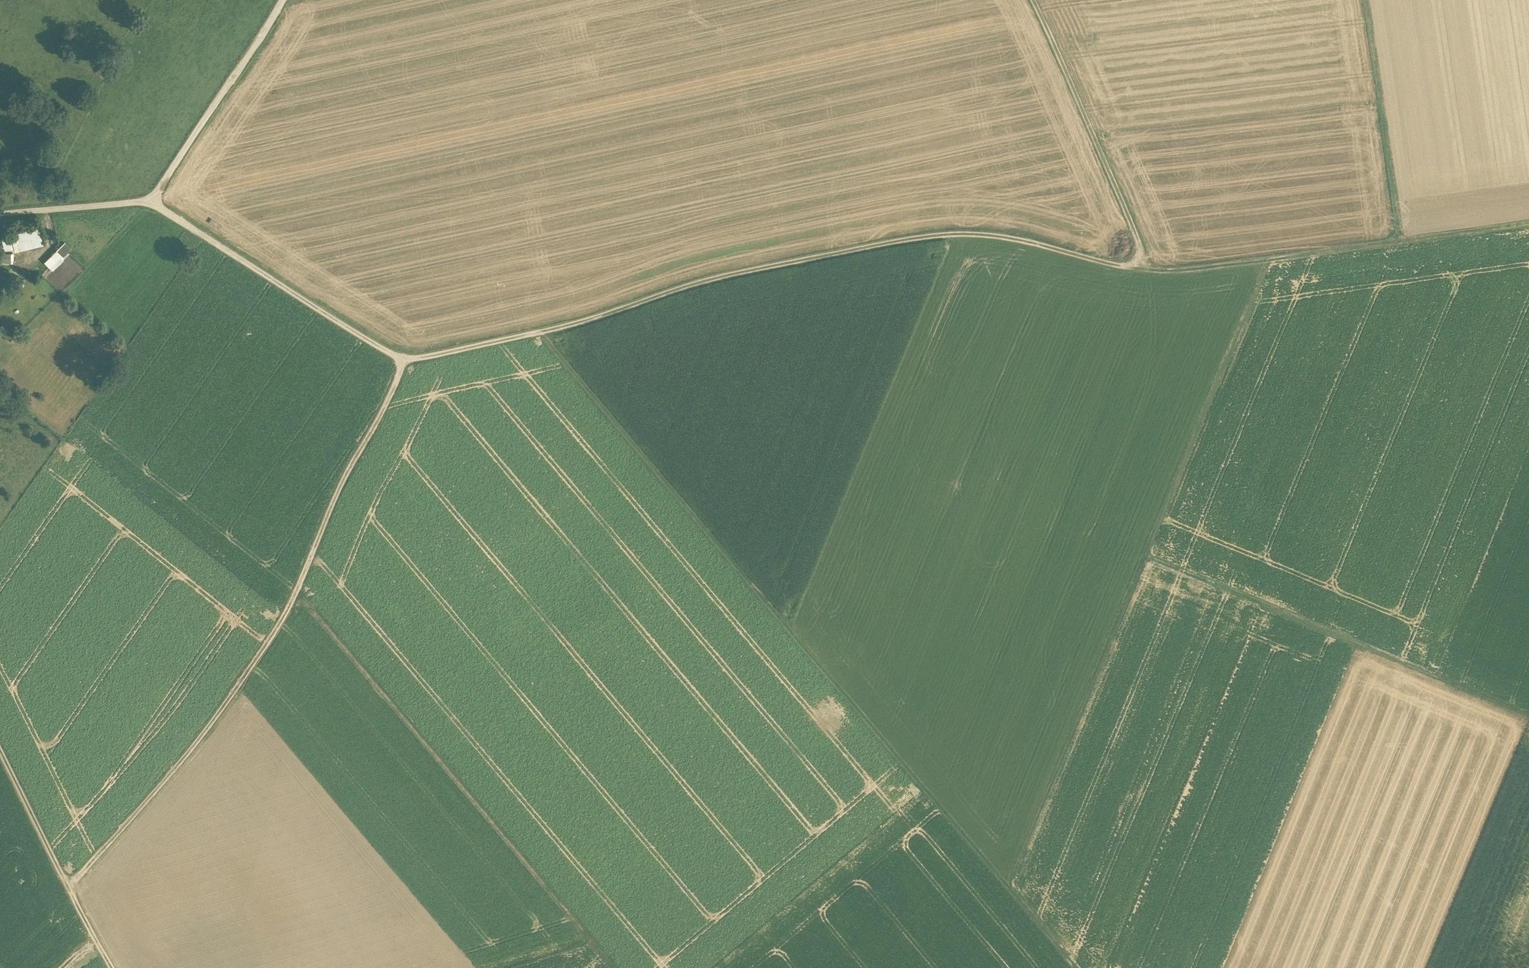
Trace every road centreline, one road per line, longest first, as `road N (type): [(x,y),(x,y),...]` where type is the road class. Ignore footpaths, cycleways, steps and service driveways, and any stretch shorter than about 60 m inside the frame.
road 1 (track): [(1074,967),(541,333),(406,360),(151,199)]
road 2 (track): [(1528,224),(1165,271),(987,234),(949,234),(706,280),(541,333)]
road 3 (track): [(1265,261),(1005,885)]
road 4 (track): [(406,360),(263,651),(207,731),(72,890)]
road 5 (track): [(617,967),(296,593)]
road 6 (track): [(1143,558),(1528,716)]
road 7 (track): [(391,702),(658,471)]
road 8 (track): [(57,210),(151,199),(283,0)]
road 9 (track): [(1140,269),(1135,237),(1035,0)]
road 10 (track): [(1400,241),(1365,0)]
road 11 (track): [(72,890),(0,743)]

